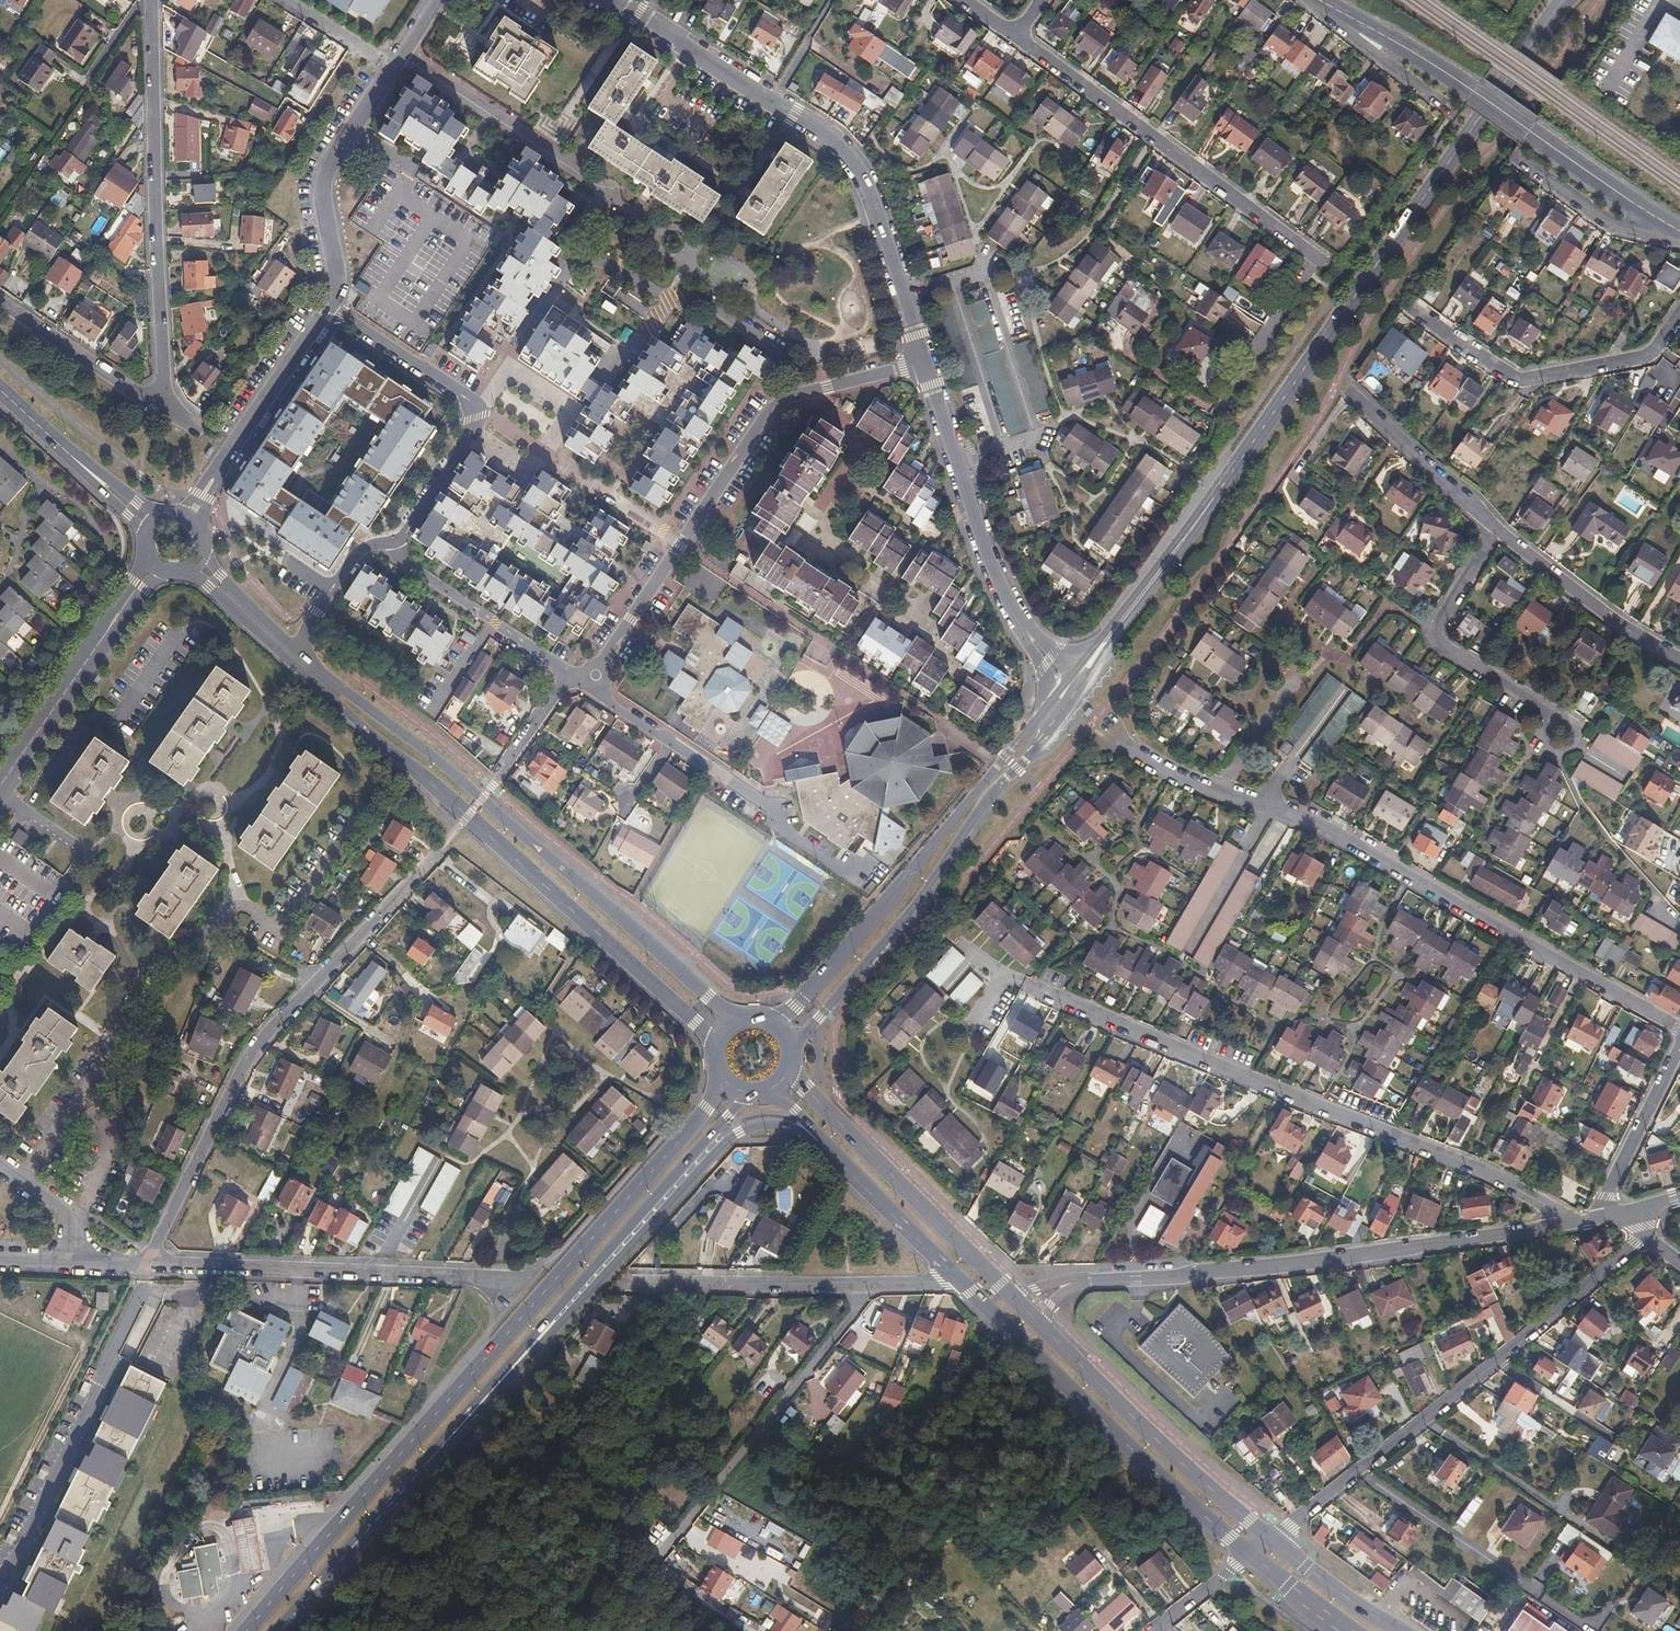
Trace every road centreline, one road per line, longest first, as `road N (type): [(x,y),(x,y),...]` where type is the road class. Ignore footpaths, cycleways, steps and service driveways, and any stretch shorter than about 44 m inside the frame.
road 1 (primary): [(718,1076),(707,1109),(246,1630)]
road 2 (primary): [(179,571),(210,587),(460,810),(713,1048)]
road 3 (residential): [(1110,729),(1167,772),(1289,813),(1679,1028)]
road 4 (tertiary): [(1209,504),(1563,0)]
road 5 (residential): [(1558,1227),(1547,1204),(1472,1167),(1022,983)]
road 6 (primary): [(745,1015),(709,998),(432,754),(313,666)]
road 7 (primary): [(451,1436),(739,1131),(794,1128),(848,1171)]
road 8 (residential): [(143,1264),(244,1060),(440,846)]
road 9 (residential): [(925,362),(866,180),(847,153),(616,0)]
road 10 (residential): [(1647,1239),(1273,1540)]
road 11 (residential): [(1558,1227),(1280,1265),(1100,1279)]
road 12 (primary): [(451,1436),(750,1096)]
road 13 (residential): [(1679,232),(1445,72),(1321,0)]
road 14 (tertiary): [(1048,706),(802,999),(771,1018)]
road 15 (residential): [(153,0),(161,410)]
road 16 (primary): [(962,1282),(1252,1555)]
road 17 (residential): [(524,1293),(489,1279),(143,1264)]
road 18 (residential): [(1318,257),(1018,37)]
road 19 (tertiary): [(794,1050),(915,910),(984,805),(1025,760)]
road 20 (residential): [(597,675),(770,410),(800,395)]
road 21 (residential): [(389,543),(402,538),(467,438),(471,406),(333,309)]
road 22 (tertiary): [(1025,760),(1101,667),(1209,504)]
road 23 (residential): [(863,1284),(856,1311),(679,1532)]
road 24 (residential): [(1413,310),(1509,375),(1531,378),(1641,359),(1679,314)]
road 25 (primary): [(1003,1287),(805,1089),(793,1064)]
road 26 (primary): [(1273,1540),(1049,1334)]
road 27 (residential): [(1017,616),(989,561),(925,362)]
road 28 (residential): [(333,309),(339,277),(326,181),(396,70)]
road 29 (primary): [(280,1630),(451,1436)]
road 30 (residential): [(1494,528),(1435,634),(1540,701)]
road 31 (residential): [(0,787),(137,585)]
road 32 (residential): [(857,882),(782,832),(779,809),(675,744)]
road 33 (residential): [(629,1283),(863,1284)]
road 34 (residential): [(1679,661),(1494,528)]
road 35 (residential): [(567,672),(406,564),(389,543)]
road 36 (tertiary): [(1209,504),(1077,669)]
road 37 (residential): [(1494,528),(1349,391)]
road 38 (residential): [(161,410),(0,301)]
road 39 (residential): [(1318,257),(1215,416)]
road 40 (residential): [(1601,1219),(1679,1049)]
road 41 (residential): [(227,460),(333,309)]
road 42 (residential): [(672,298),(698,298),(771,343),(800,395)]
road 43 (primary): [(313,666),(220,576),(204,545)]
road 44 (residential): [(313,666),(304,646),(318,613),(358,554),(389,543)]
road 45 (primary): [(848,1171),(962,1282)]
road 46 (primary): [(1400,1630),(1273,1540)]
road 47 (residential): [(281,0),(396,70)]
road 48 (residential): [(1540,701),(1577,727),(1580,742),(1557,753),(1540,742),(1542,714)]
road 49 (primary): [(63,448),(129,515),(148,550)]
road 50 (residential): [(0,1167),(72,1218),(74,1261)]
road 51 (residential): [(800,395),(925,362)]
road 52 (residential): [(567,672),(498,779)]
road 53 (primary): [(169,516),(138,503),(63,448)]
road 54 (primary): [(1252,1555),(1351,1630)]
road 55 (residential): [(1252,1555),(1153,1630)]

